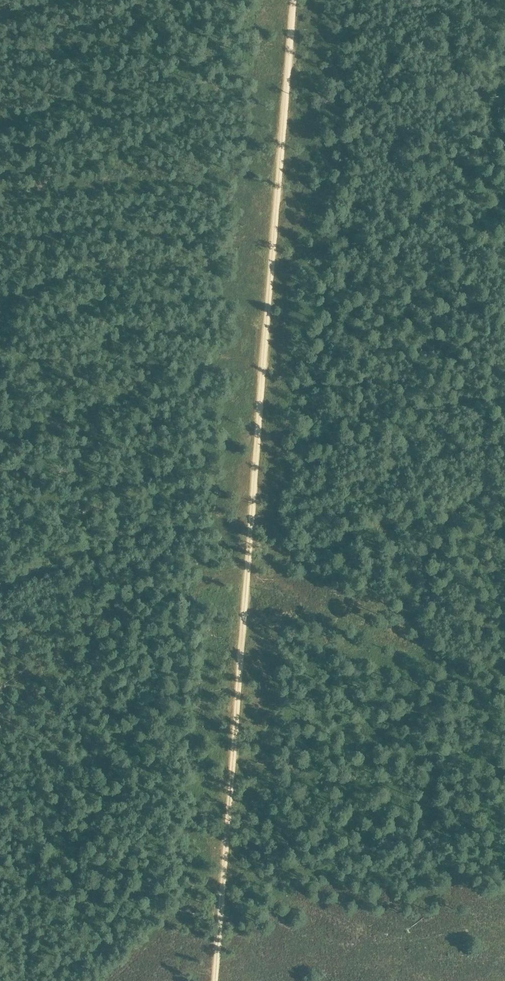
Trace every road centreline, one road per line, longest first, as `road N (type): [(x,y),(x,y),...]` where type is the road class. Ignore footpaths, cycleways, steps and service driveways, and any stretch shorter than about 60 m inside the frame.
road 1 (track): [(213,980),(292,0)]

